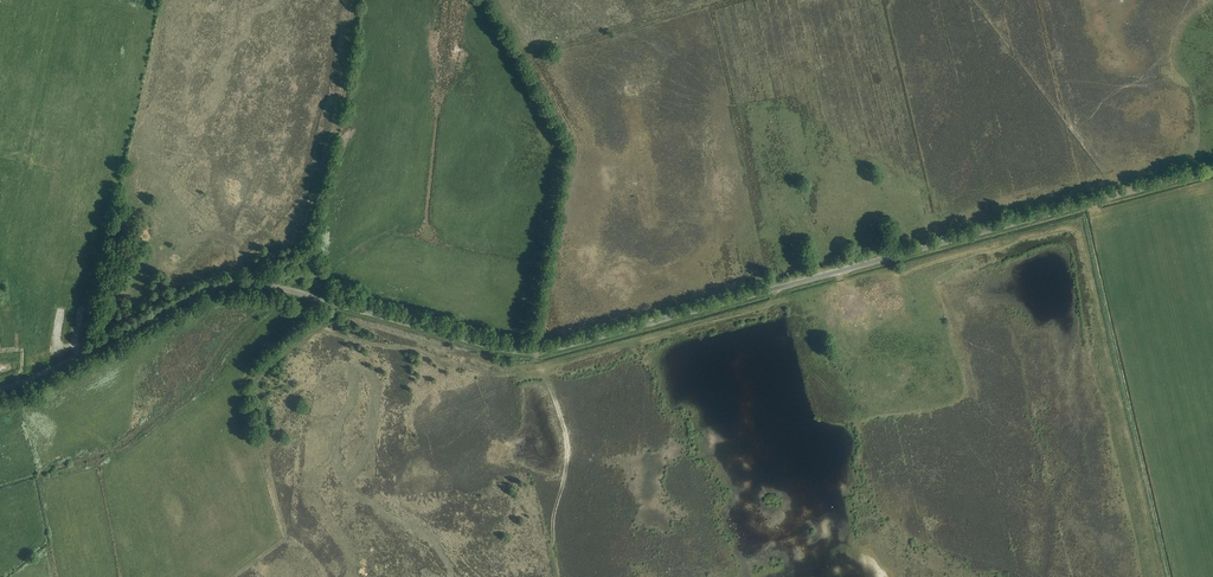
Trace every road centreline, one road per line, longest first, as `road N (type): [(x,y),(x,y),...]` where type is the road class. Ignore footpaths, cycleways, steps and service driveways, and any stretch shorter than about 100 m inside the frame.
road 1 (unclassified): [(1212,170),(545,351),(489,346),(339,304)]
road 2 (unclassified): [(0,390),(212,288),(257,284),(339,304)]

